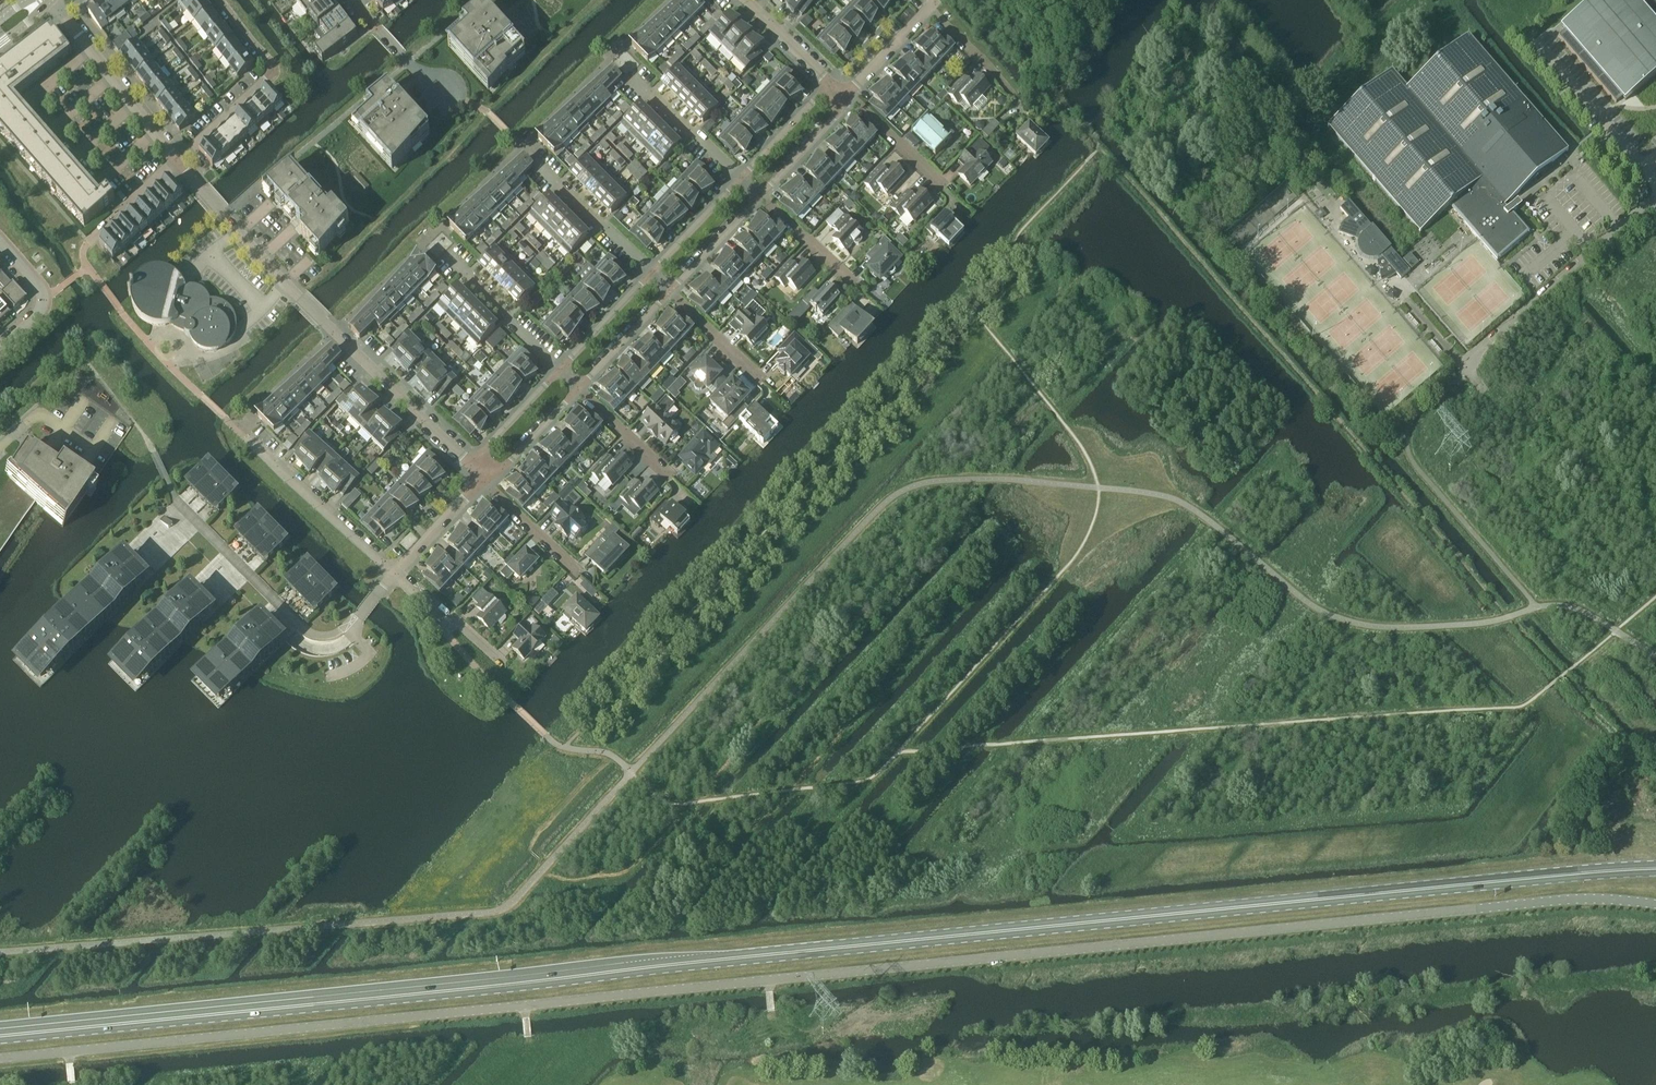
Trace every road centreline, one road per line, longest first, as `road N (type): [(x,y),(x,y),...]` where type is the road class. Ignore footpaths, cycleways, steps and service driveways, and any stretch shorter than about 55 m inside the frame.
road 1 (primary): [(0,1036),(1655,869)]
road 2 (unclassified): [(1655,905),(1560,901),(0,1060)]
road 3 (residential): [(472,463),(322,323),(203,190)]
road 4 (unclassified): [(1655,196),(1467,368)]
road 5 (residential): [(393,574),(231,424)]
road 6 (residential): [(52,0),(177,163)]
road 7 (residential): [(560,369),(445,252)]
road 8 (residential): [(651,273),(542,167)]
road 9 (residential): [(741,177),(634,72)]
road 10 (residential): [(502,662),(393,574)]
road 11 (residential): [(279,70),(177,163)]
road 12 (residential): [(0,243),(43,298),(37,314),(0,347)]
road 13 (residential): [(578,389),(671,292)]
road 14 (residential): [(575,572),(482,477)]
road 15 (residential): [(651,273),(560,369)]
road 16 (residential): [(671,292),(762,196)]
road 17 (residential): [(393,574),(482,477)]
road 18 (residential): [(741,177),(651,273)]
road 19 (residential): [(351,3),(445,95)]
road 20 (residential): [(482,477),(505,465),(578,389)]
road 21 (residential): [(762,196),(849,100)]
road 22 (residential): [(830,83),(741,177)]
road 23 (residential): [(560,369),(472,463)]
road 24 (residential): [(943,184),(849,100)]
road 25 (residential): [(668,477),(578,389)]
road 26 (unclassified): [(393,574),(337,635),(313,638),(299,626)]
road 27 (residential): [(850,285),(762,196)]
road 28 (residential): [(926,10),(1014,97)]
road 29 (residential): [(759,375),(671,292)]

